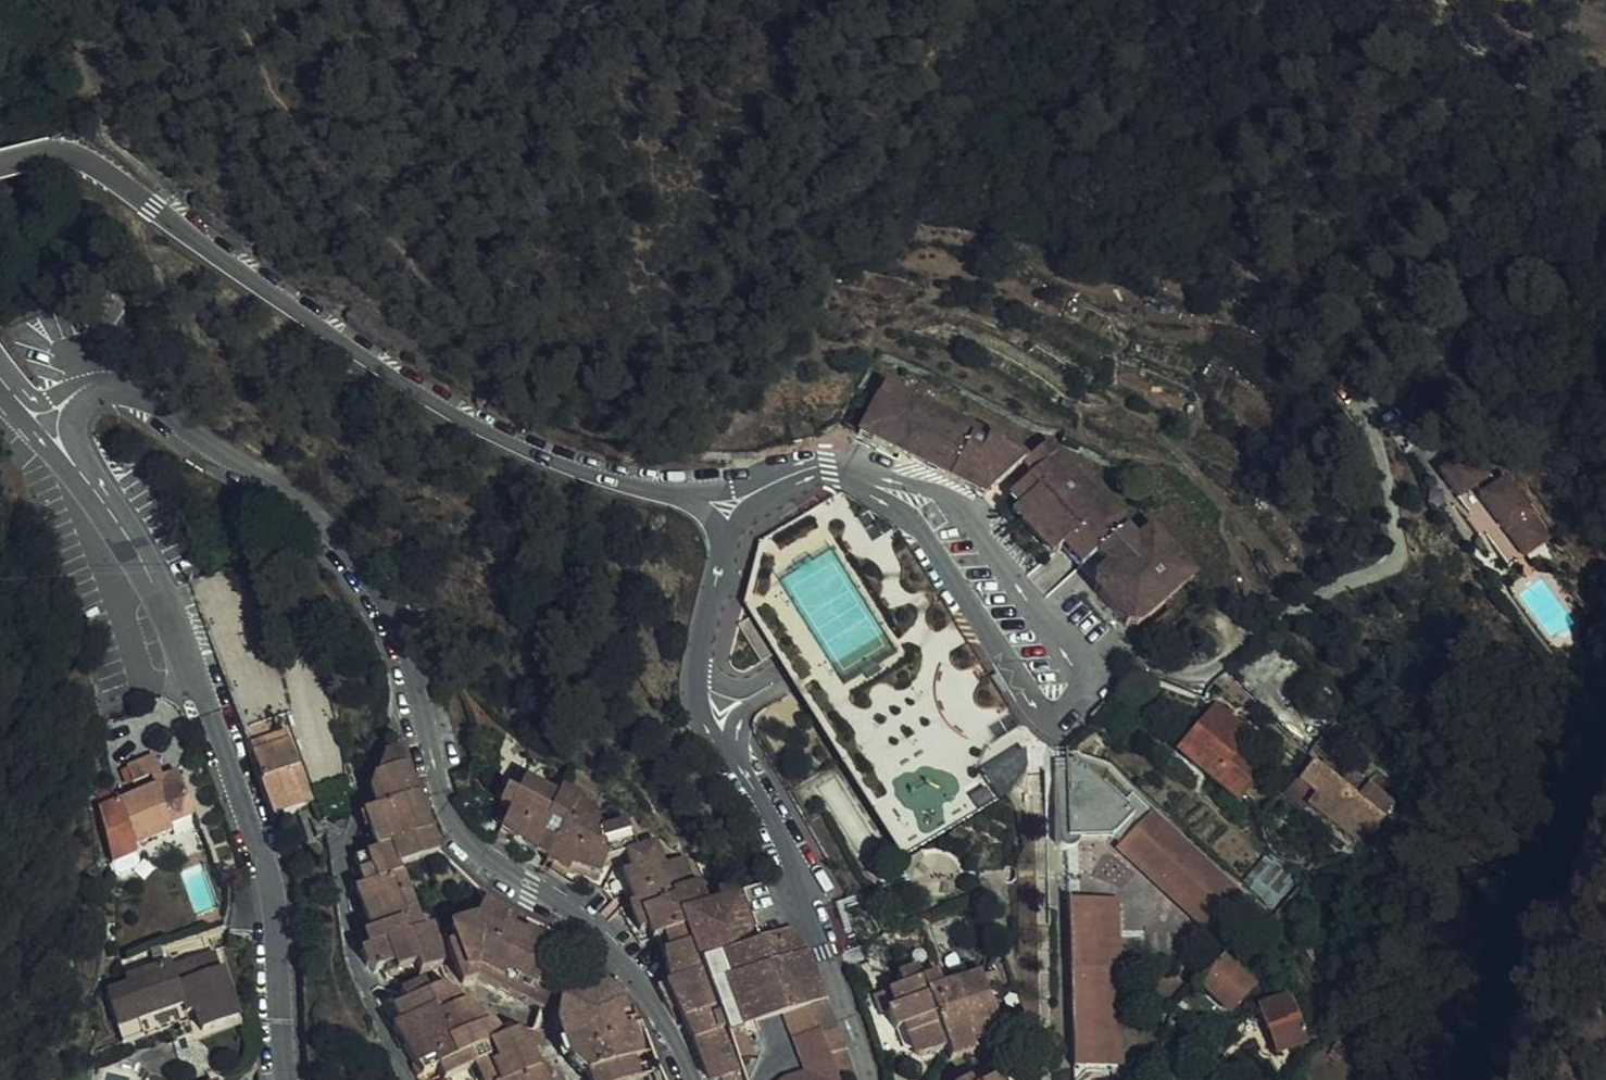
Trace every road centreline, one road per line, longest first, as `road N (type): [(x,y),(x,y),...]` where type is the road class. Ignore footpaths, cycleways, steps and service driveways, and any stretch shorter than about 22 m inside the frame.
road 1 (residential): [(867,1079),(802,892),(697,708),(692,663),(729,539),(728,506),(603,481),(467,426),(84,159),(52,150),(0,163)]
road 2 (residential): [(51,426),(82,389),(137,393),(267,481),(362,571),(404,644),(441,809),(474,852),(588,924),(620,963),(683,1079)]
road 3 (residential): [(51,426),(155,587),(248,823),(282,976),(288,1079)]

